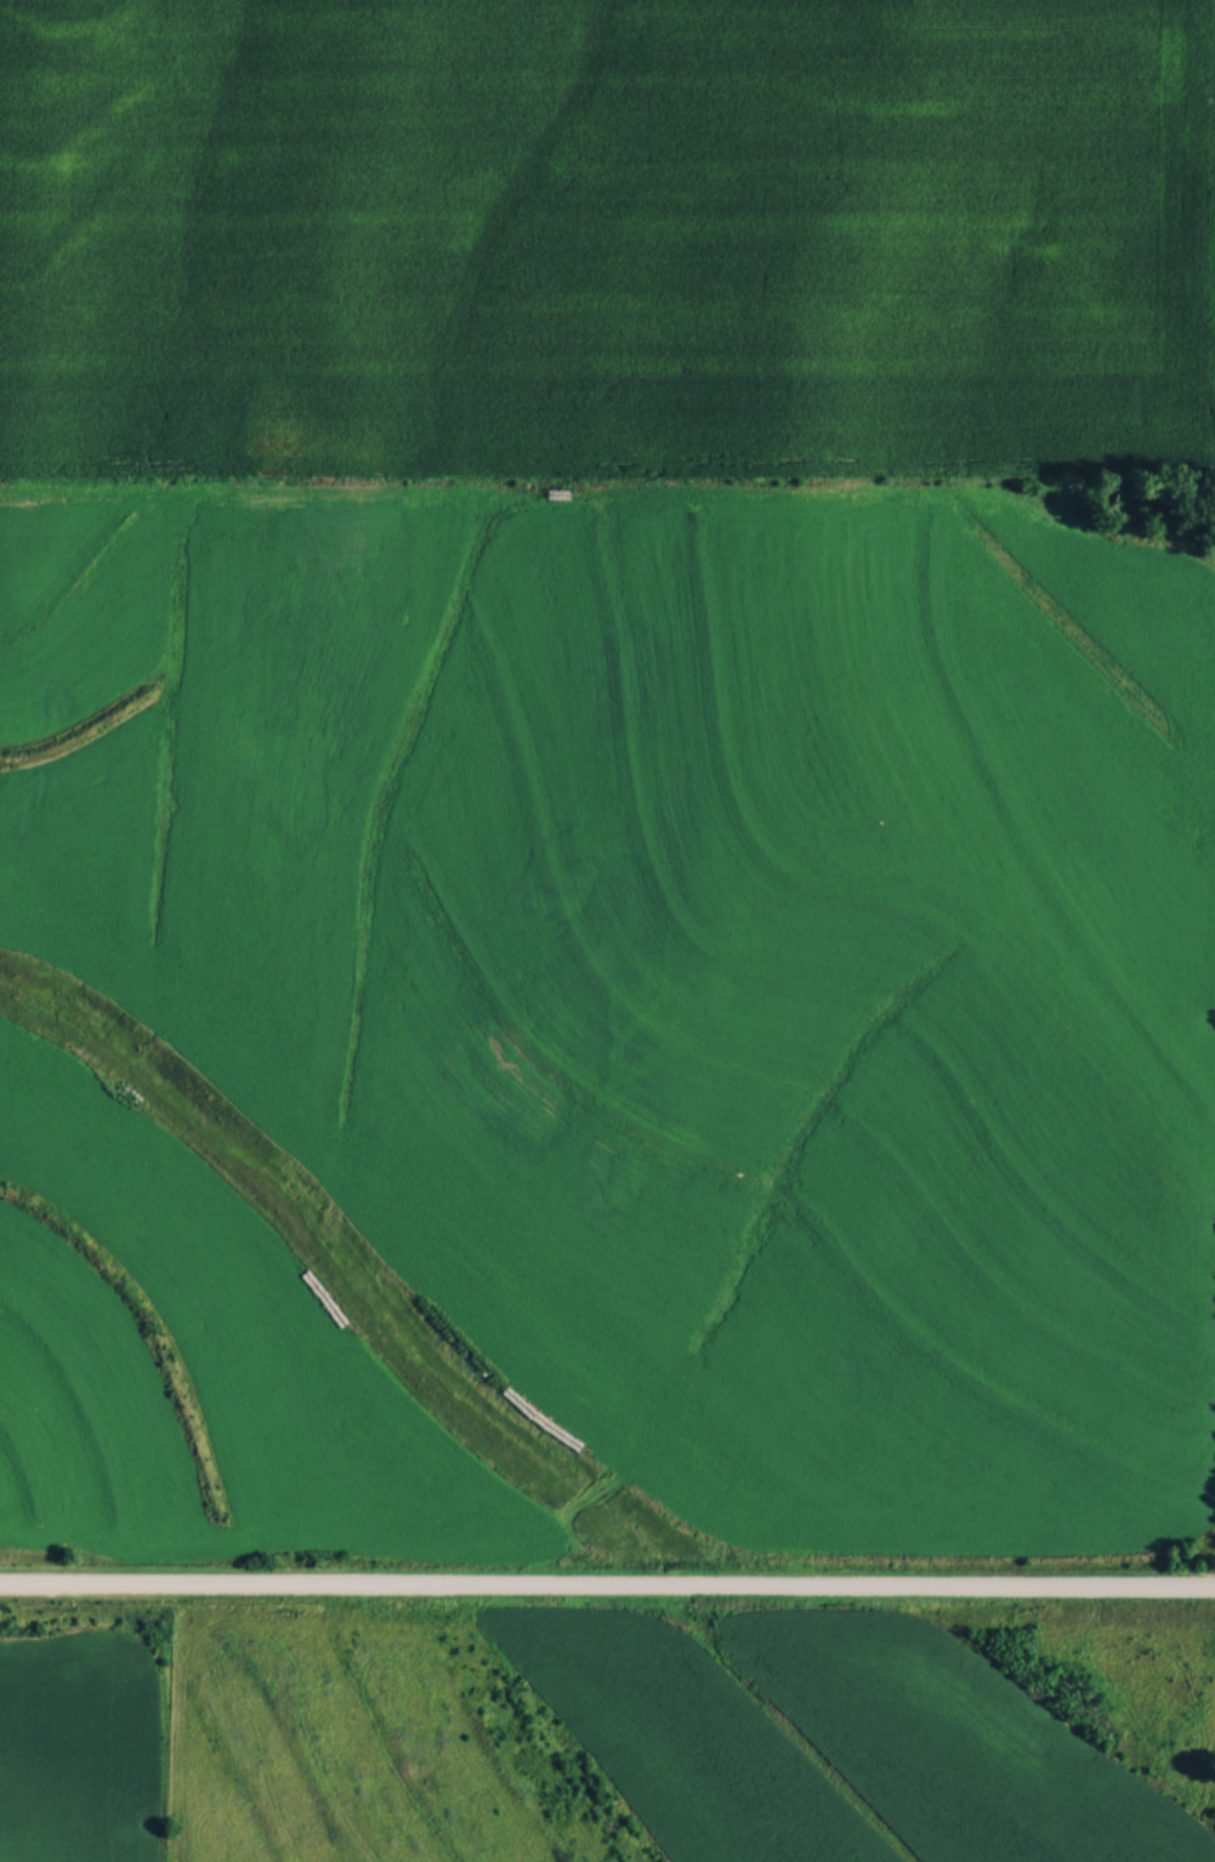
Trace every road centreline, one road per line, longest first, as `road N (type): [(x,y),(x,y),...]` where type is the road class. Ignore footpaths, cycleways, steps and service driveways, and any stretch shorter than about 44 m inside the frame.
road 1 (residential): [(1214,1583),(0,1589)]

